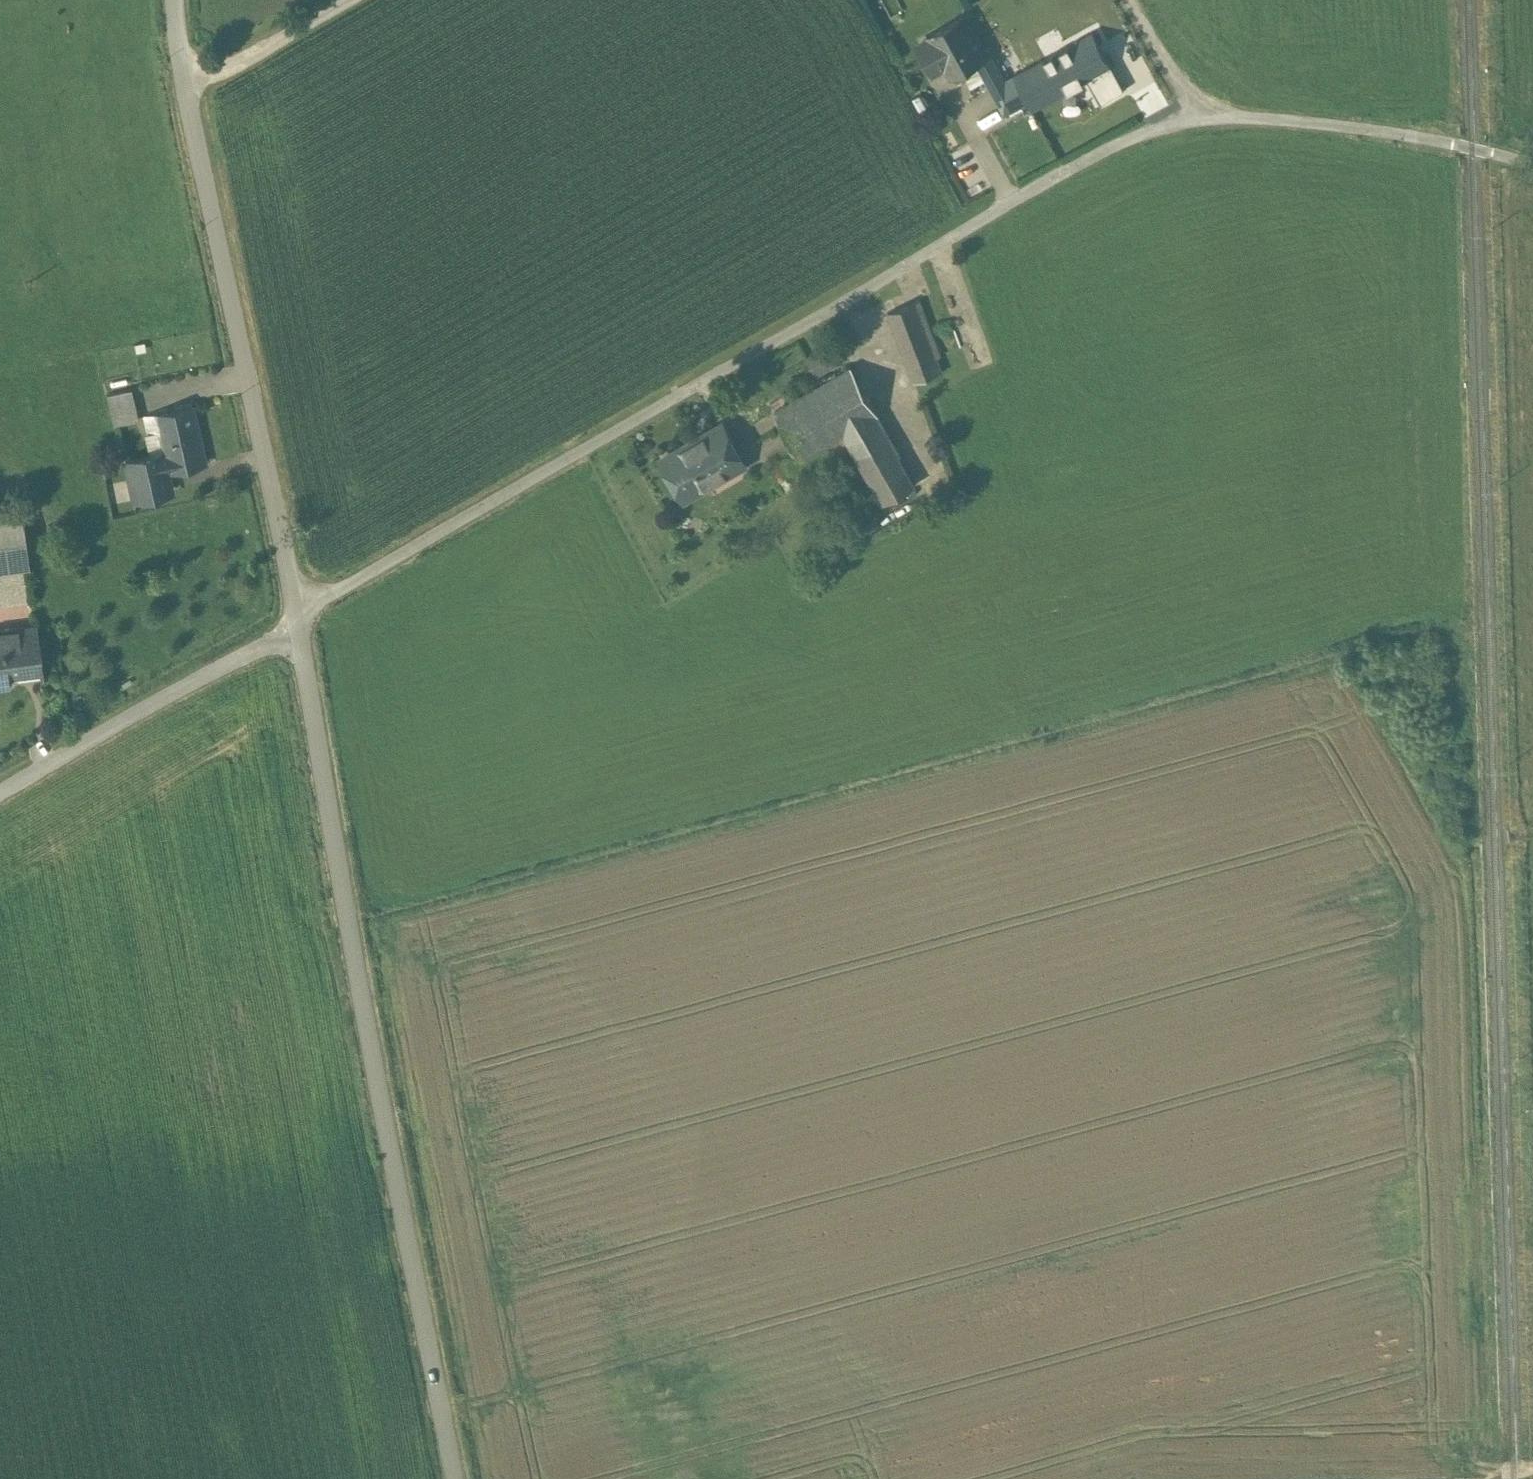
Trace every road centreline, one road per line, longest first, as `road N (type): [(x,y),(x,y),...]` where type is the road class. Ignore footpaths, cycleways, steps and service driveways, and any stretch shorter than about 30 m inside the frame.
road 1 (unclassified): [(300,617),(1171,124),(1276,116),(1532,162)]
road 2 (tertiary): [(456,1478),(300,617)]
road 3 (tertiary): [(300,617),(181,74),(174,0)]
road 4 (track): [(0,789),(300,617)]
road 5 (track): [(1532,1463),(1305,1463)]

